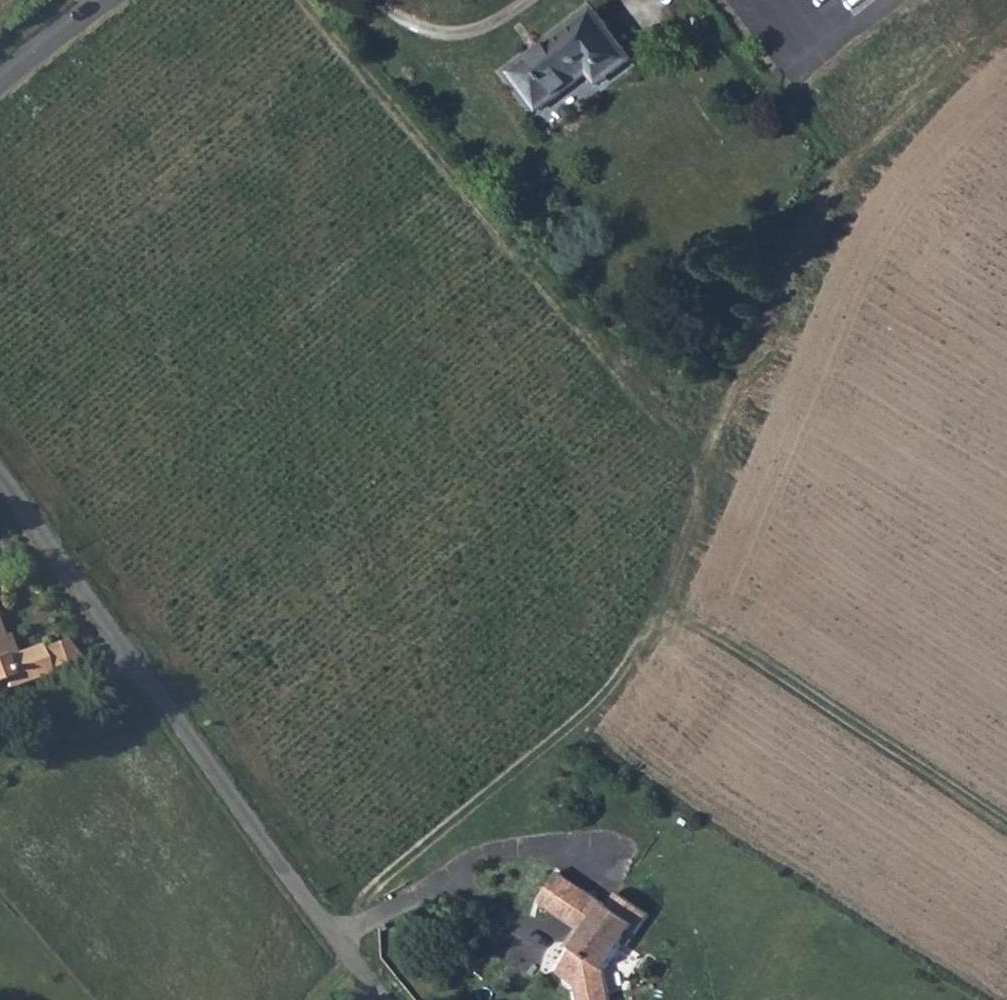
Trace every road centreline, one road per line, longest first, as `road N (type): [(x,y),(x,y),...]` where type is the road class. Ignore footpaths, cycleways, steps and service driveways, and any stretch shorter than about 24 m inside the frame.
road 1 (unclassified): [(0,476),(382,999)]
road 2 (tertiary): [(0,79),(104,0)]

